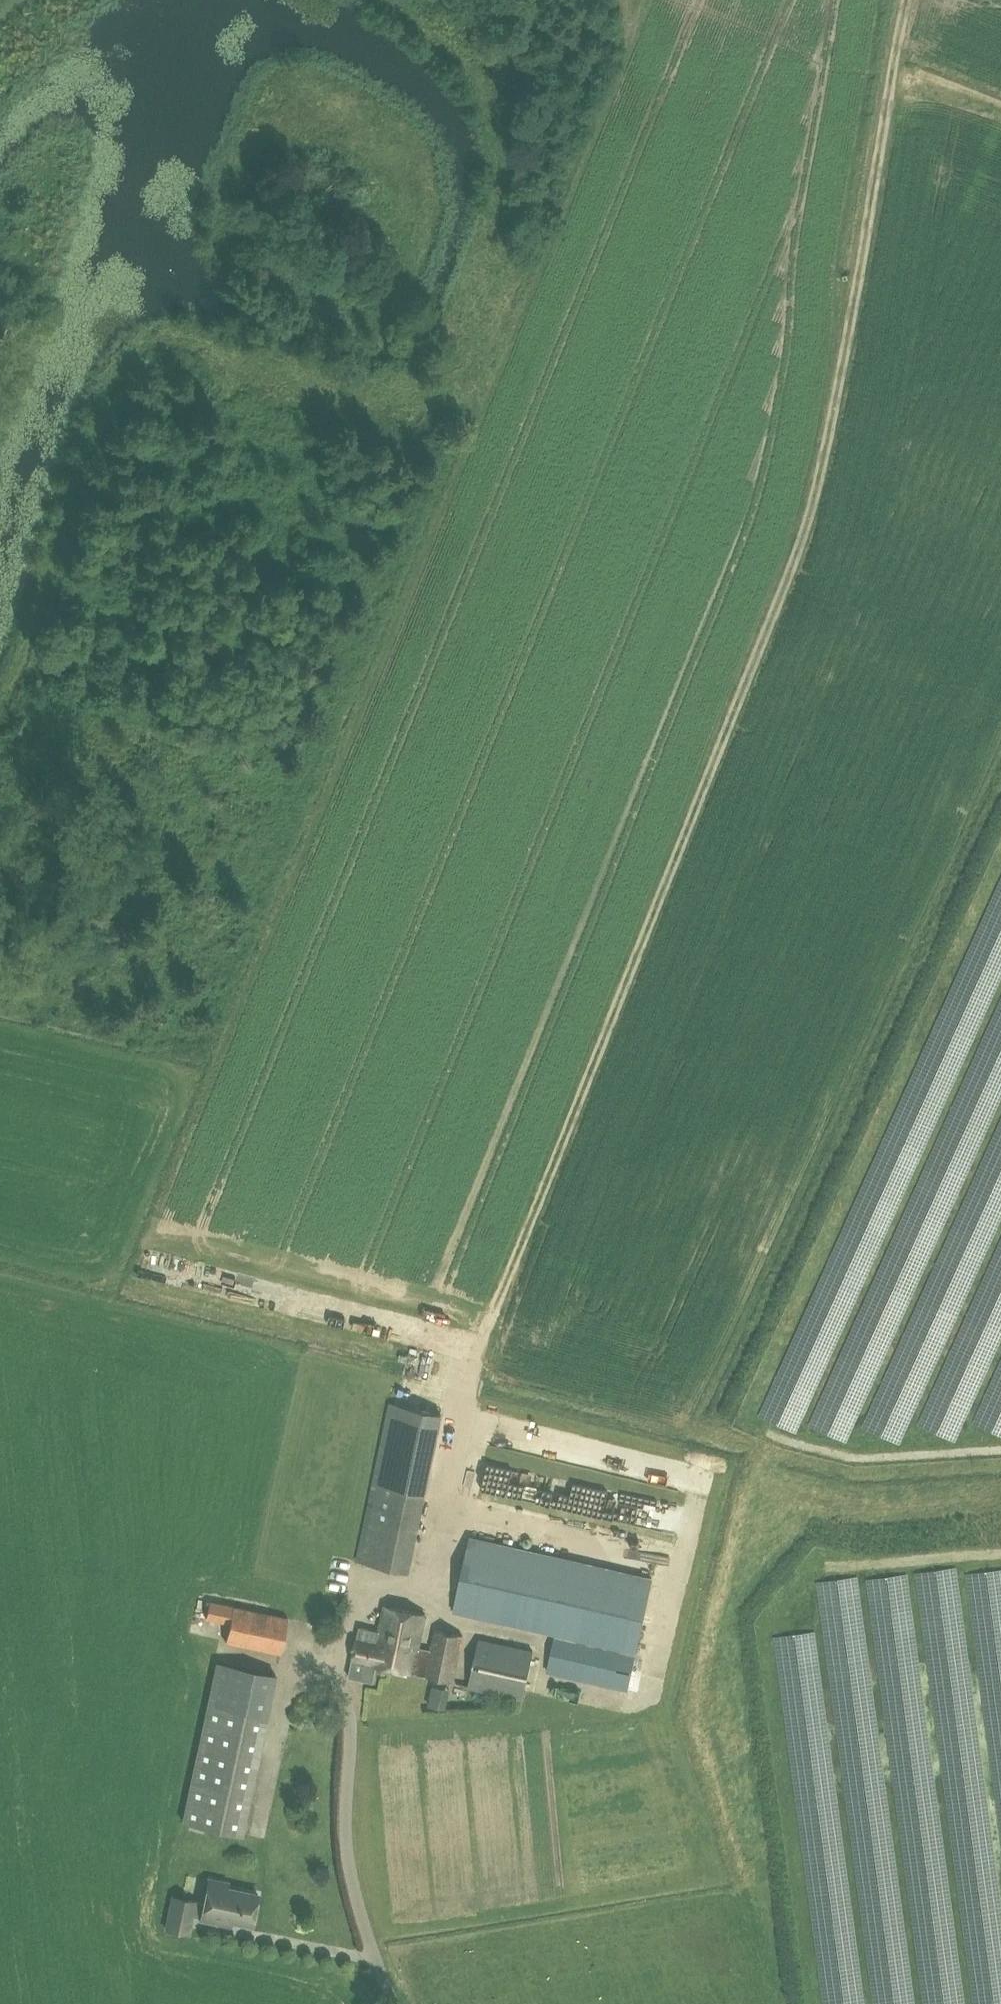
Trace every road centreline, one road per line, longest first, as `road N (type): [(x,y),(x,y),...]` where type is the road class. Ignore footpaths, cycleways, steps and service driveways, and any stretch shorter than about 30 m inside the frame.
road 1 (unclassified): [(393,2003),(345,1862),(350,1733)]

